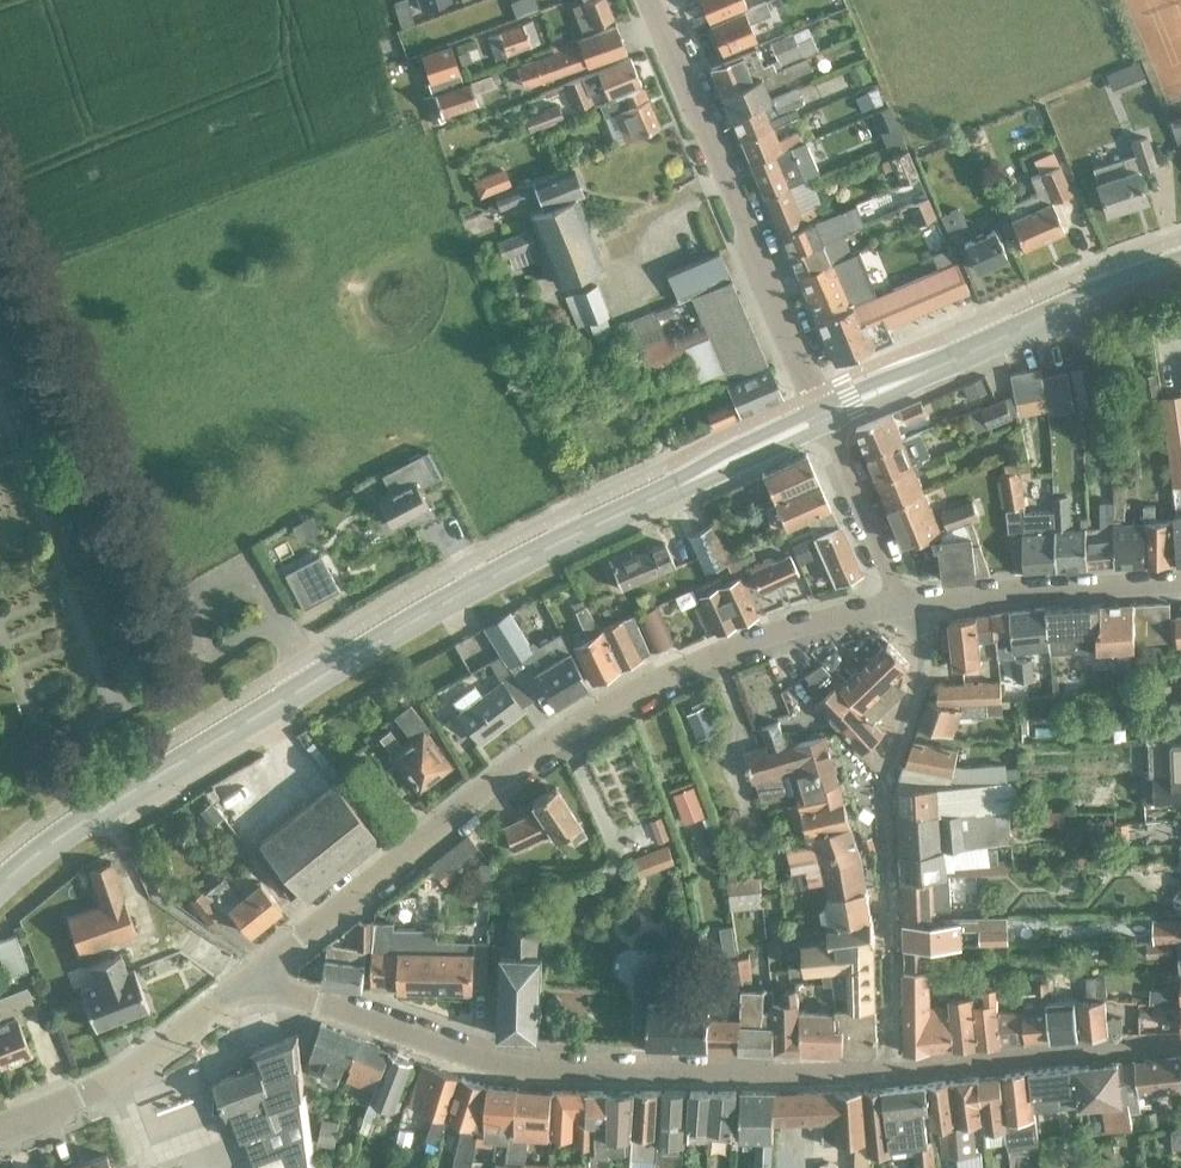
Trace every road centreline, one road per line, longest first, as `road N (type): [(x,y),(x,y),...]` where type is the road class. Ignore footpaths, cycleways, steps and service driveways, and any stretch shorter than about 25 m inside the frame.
road 1 (secondary): [(0,888),(49,845),(326,672),(510,569),(824,417)]
road 2 (residential): [(250,981),(517,766),(598,711),(795,625),(907,603)]
road 3 (residential): [(250,981),(465,1056),(573,1070),(889,1073)]
road 4 (residential): [(889,1073),(887,767),(922,685),(925,653),(907,603)]
road 5 (tertiary): [(824,417),(649,0)]
road 6 (secondary): [(824,417),(1180,270)]
road 7 (residential): [(0,1132),(114,1087),(250,981)]
road 8 (residential): [(889,1073),(1180,1039)]
road 9 (residential): [(907,603),(1180,584)]
road 10 (residential): [(824,417),(907,603)]

